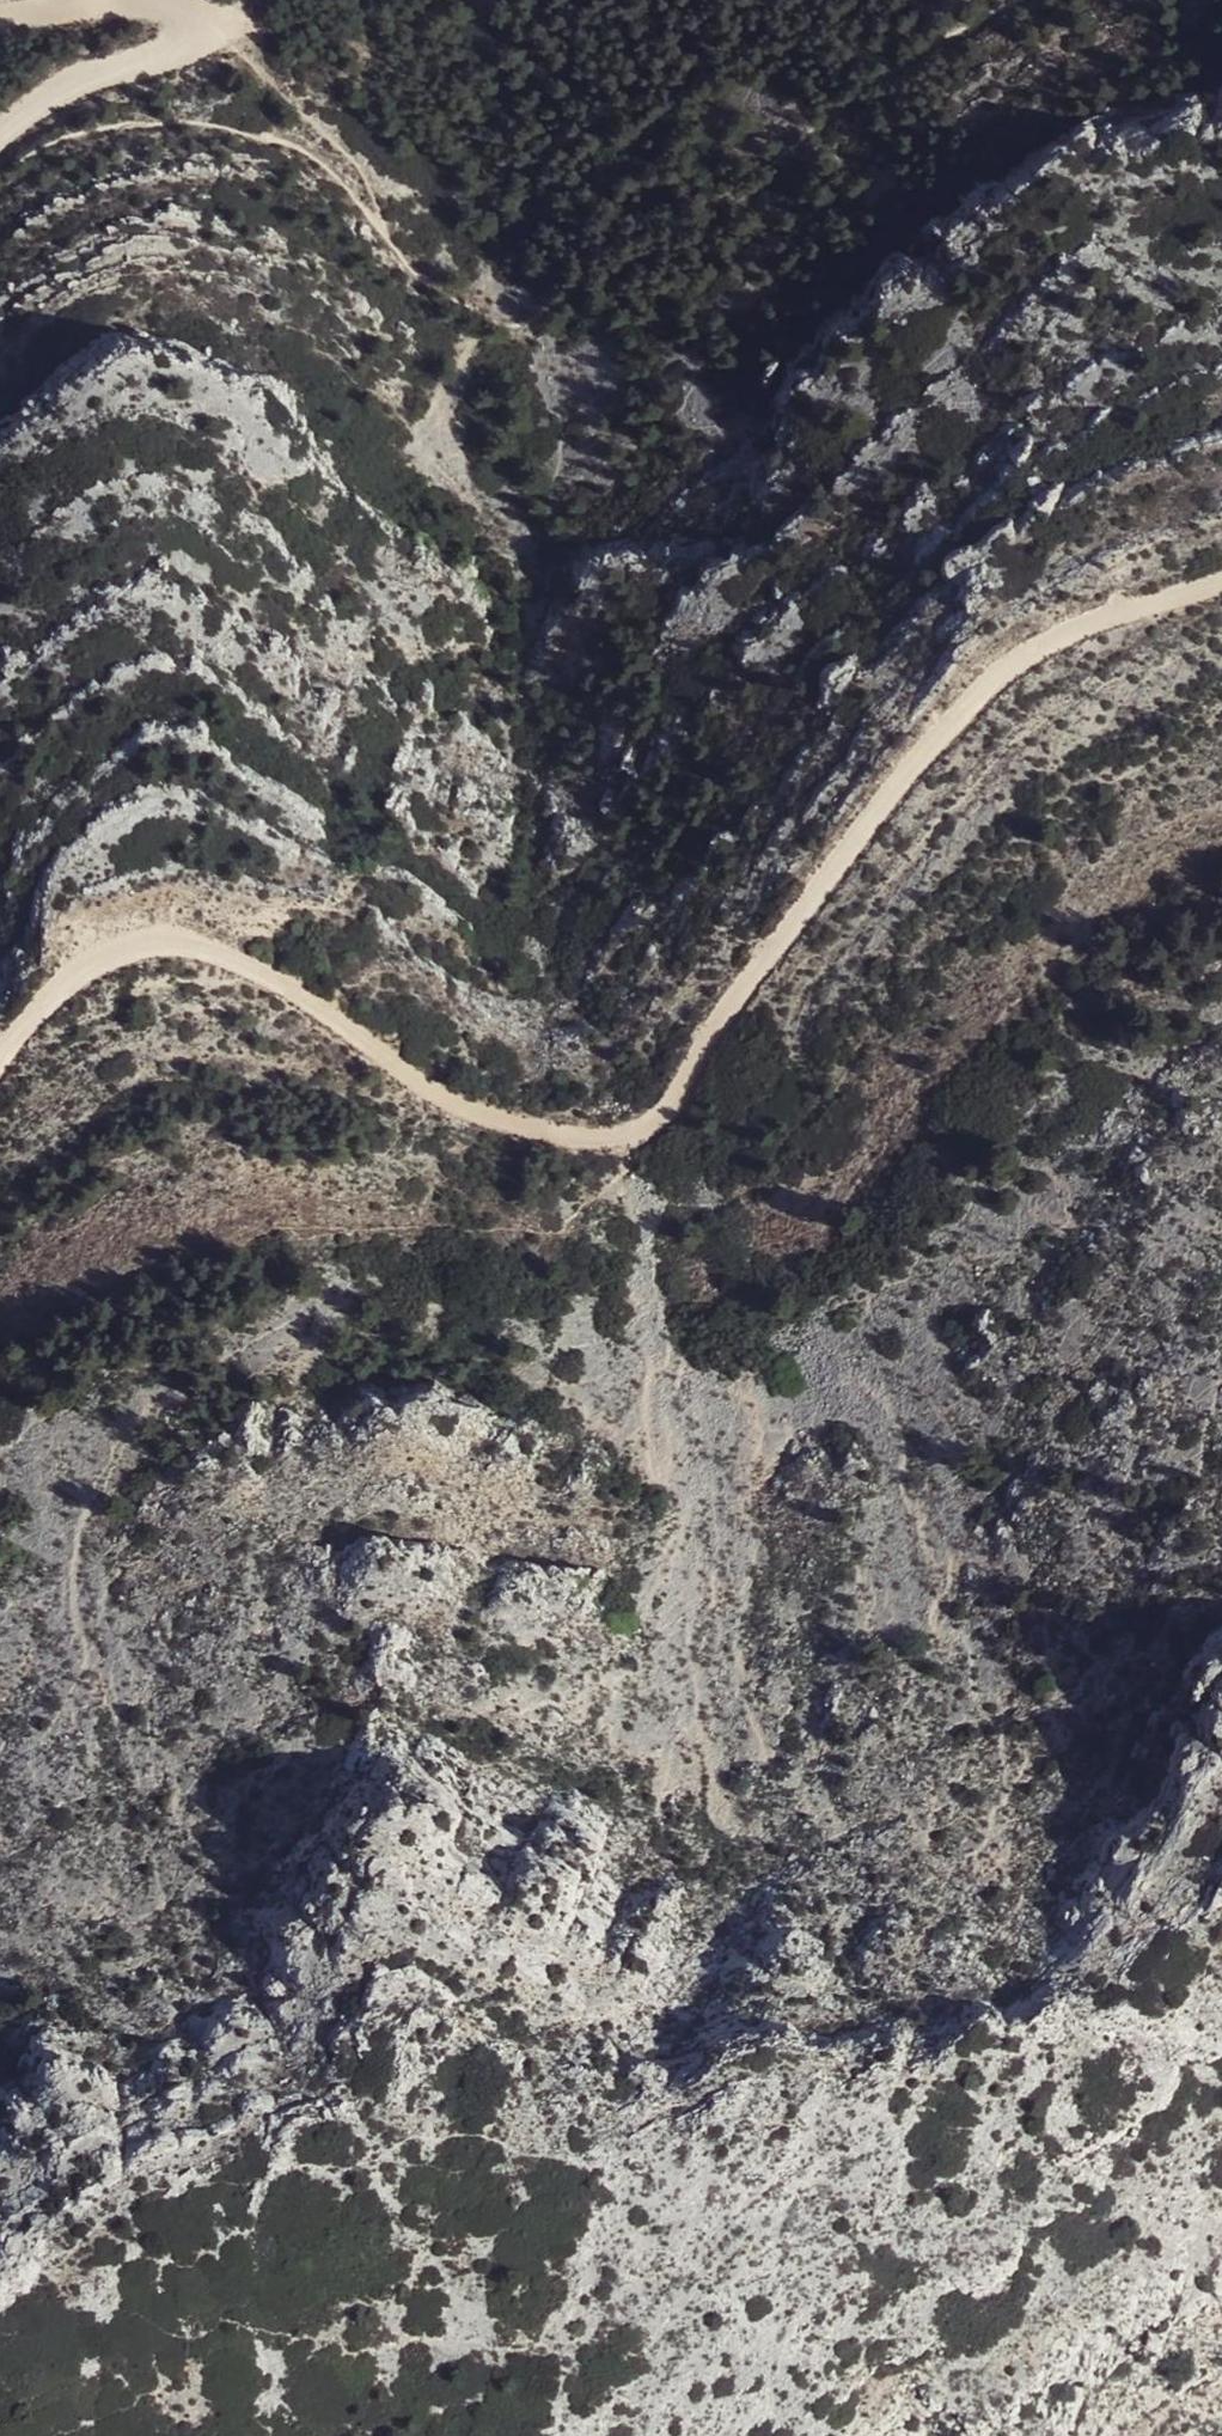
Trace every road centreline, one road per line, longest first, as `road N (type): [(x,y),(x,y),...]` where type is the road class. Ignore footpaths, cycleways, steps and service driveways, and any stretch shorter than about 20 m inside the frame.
road 1 (track): [(1221,583),(1061,634),(1000,672),(892,794),(747,987),(670,1106),(642,1131),(579,1140),(480,1118),(231,960),(163,946),(77,973),(0,1061)]
road 2 (track): [(0,142),(68,96),(190,55),(204,33),(180,18),(109,6),(53,13),(0,31)]

